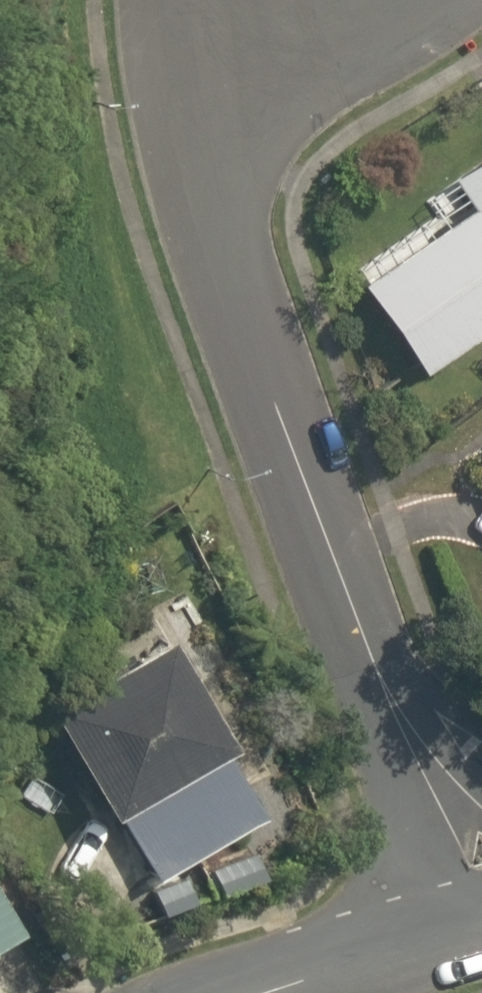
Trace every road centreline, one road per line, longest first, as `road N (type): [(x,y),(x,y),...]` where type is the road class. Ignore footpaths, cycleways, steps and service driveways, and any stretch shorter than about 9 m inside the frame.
road 1 (residential): [(481,840),(363,635),(275,422),(190,95)]
road 2 (residential): [(190,95),(432,13),(445,0)]
road 3 (residential): [(481,917),(249,992)]

